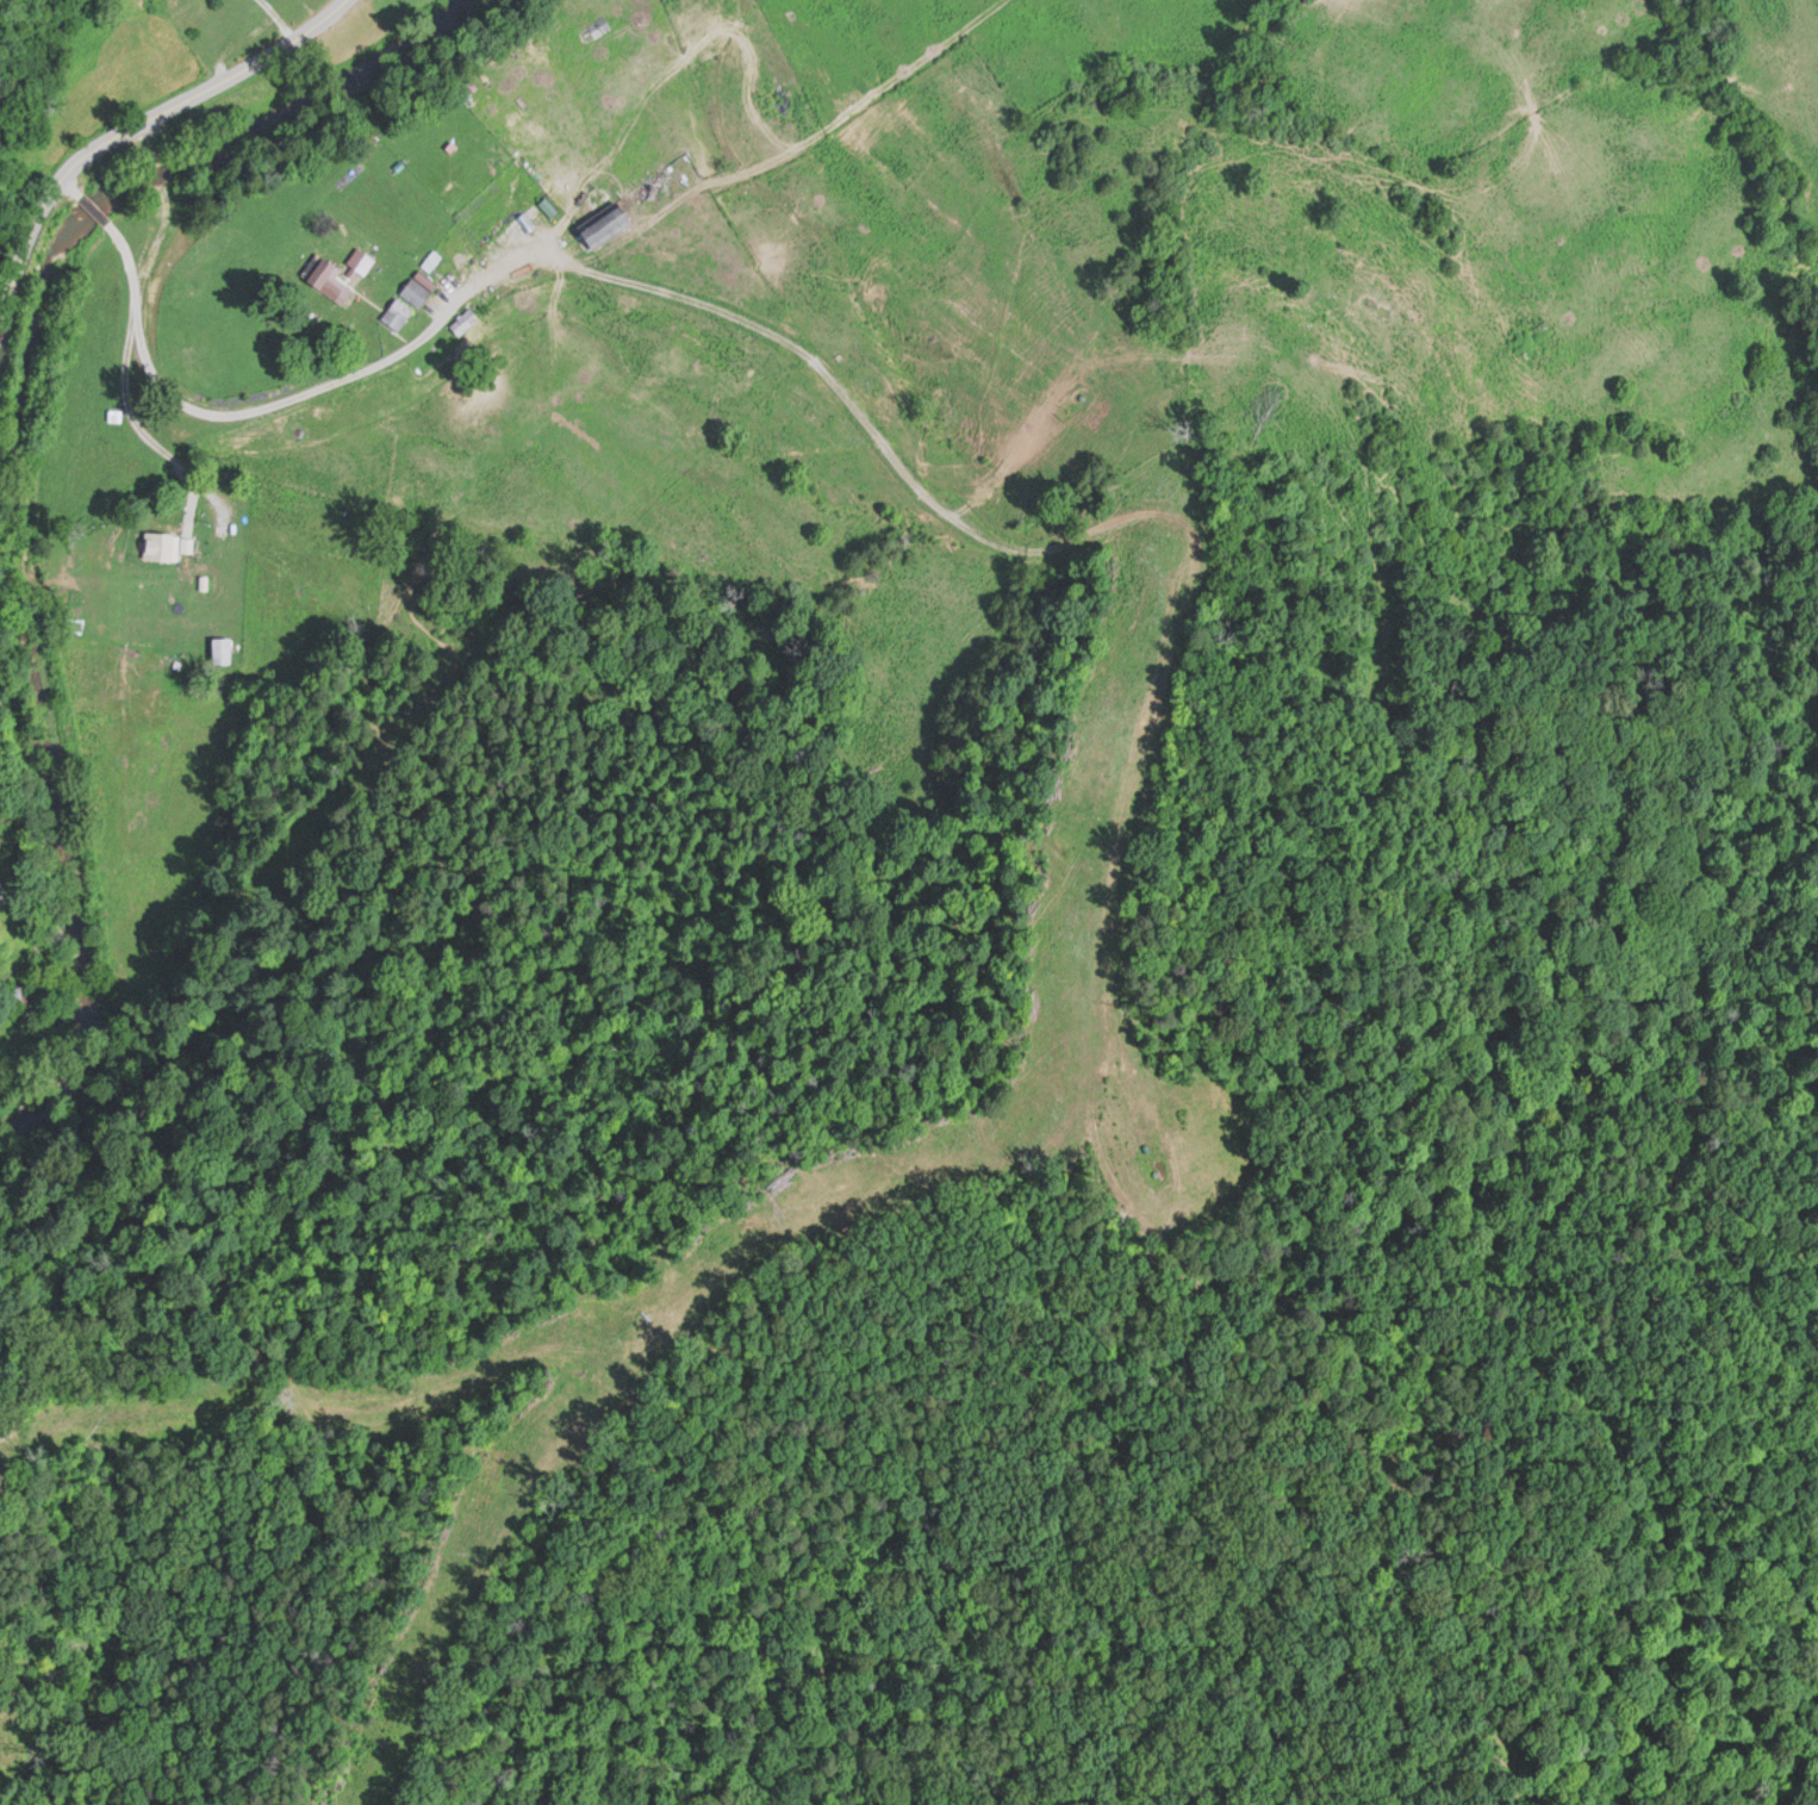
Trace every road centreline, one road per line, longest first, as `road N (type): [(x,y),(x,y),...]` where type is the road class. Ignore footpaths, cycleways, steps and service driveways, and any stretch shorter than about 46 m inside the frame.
road 1 (tertiary): [(0,332),(29,219),(92,139),(274,48),(339,0)]

